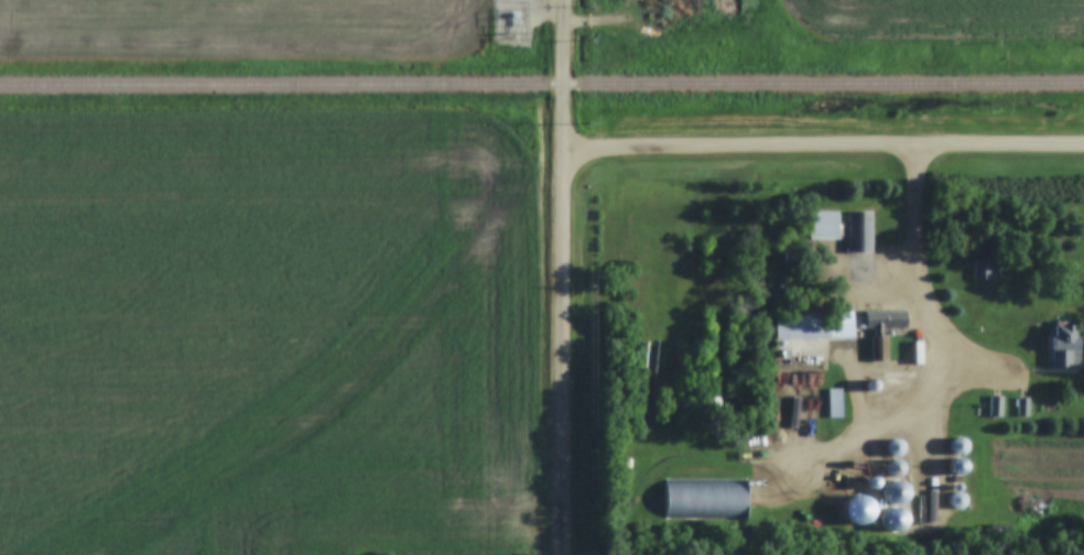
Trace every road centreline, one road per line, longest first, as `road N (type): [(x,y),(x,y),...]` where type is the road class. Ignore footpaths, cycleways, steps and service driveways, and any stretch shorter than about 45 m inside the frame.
road 1 (residential): [(566,554),(561,0)]
road 2 (residential): [(1083,145),(559,150)]

